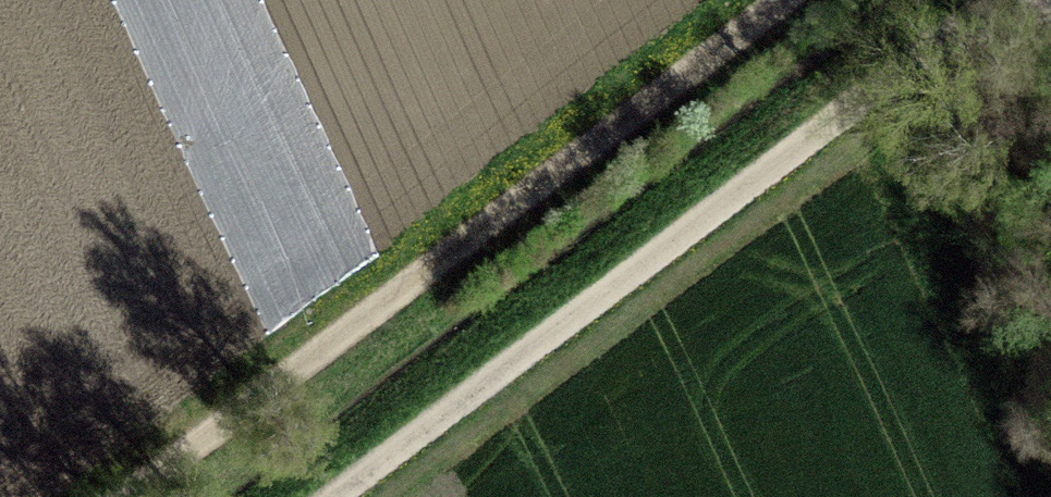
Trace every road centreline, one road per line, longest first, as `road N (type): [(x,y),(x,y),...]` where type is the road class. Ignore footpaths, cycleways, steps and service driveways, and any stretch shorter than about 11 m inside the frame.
road 1 (track): [(346,496),(1002,0)]
road 2 (track): [(781,0),(147,496)]

